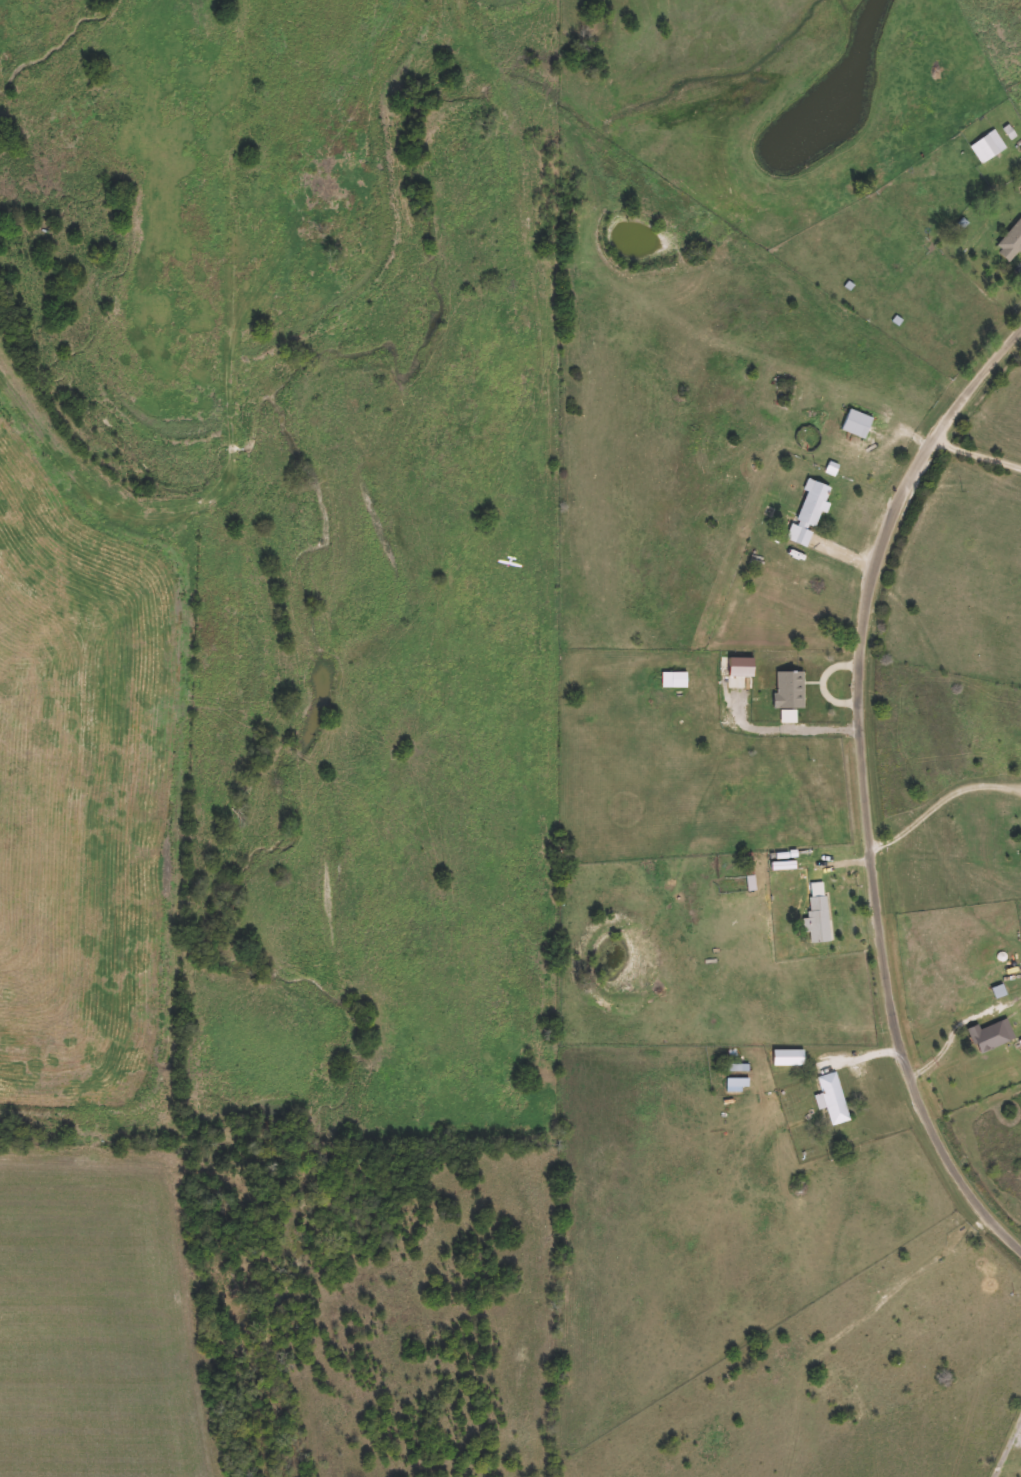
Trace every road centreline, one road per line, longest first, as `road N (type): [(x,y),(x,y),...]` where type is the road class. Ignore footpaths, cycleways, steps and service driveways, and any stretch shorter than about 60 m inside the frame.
road 1 (residential): [(1020,329),(940,426),(892,513),(873,567),(858,667),(869,845),(903,1059),(947,1159),(1020,1252)]

